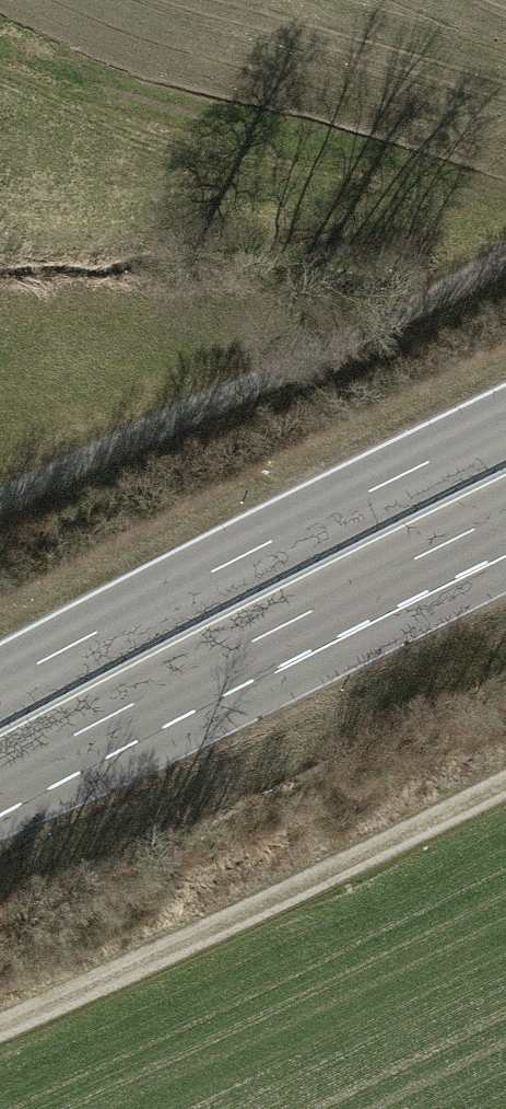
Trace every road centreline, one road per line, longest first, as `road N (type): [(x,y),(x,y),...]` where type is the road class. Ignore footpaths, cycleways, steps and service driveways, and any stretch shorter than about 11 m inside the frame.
road 1 (trunk): [(0,775),(505,514)]
road 2 (trunk): [(505,424),(0,685)]
road 3 (track): [(505,776),(0,1029)]
road 4 (track): [(0,502),(325,354),(505,260)]

